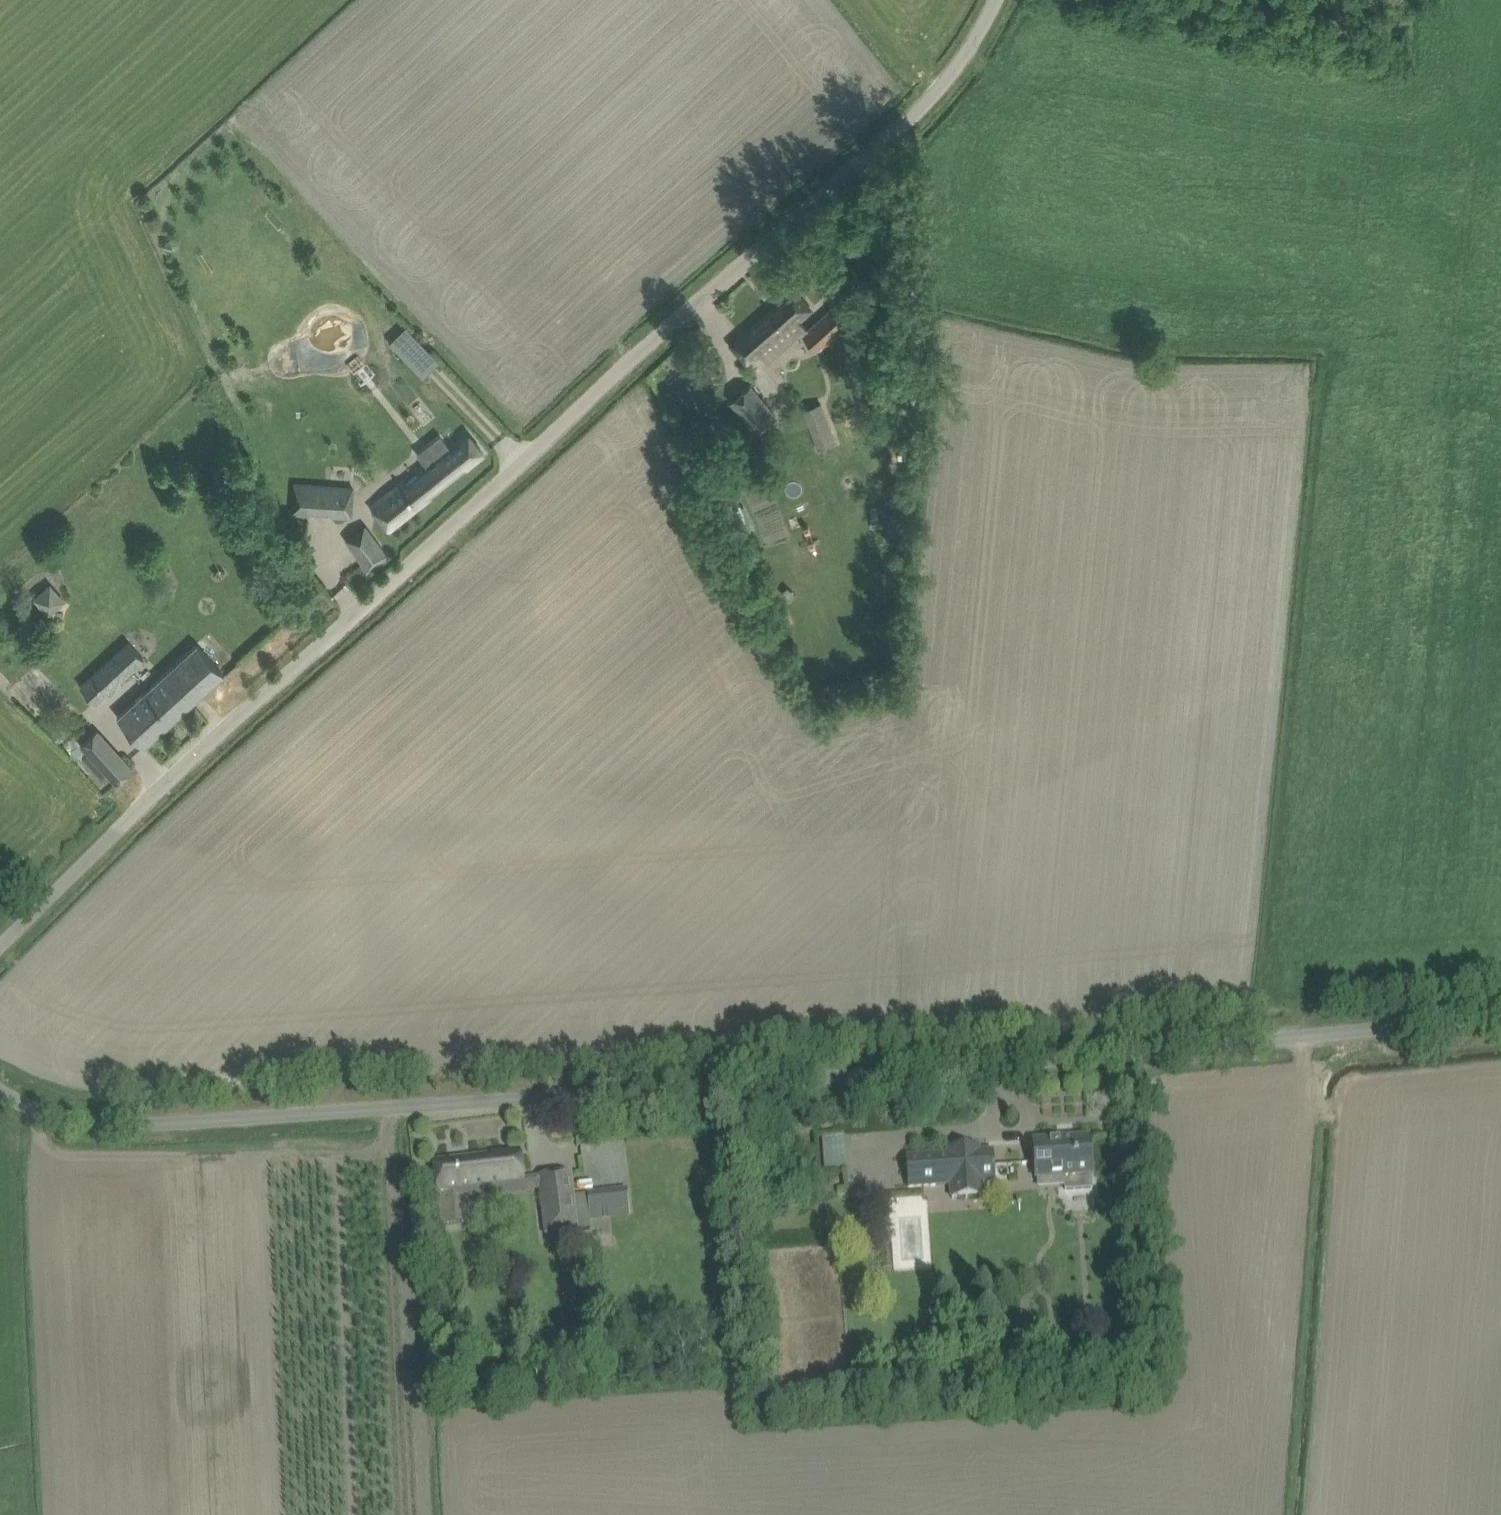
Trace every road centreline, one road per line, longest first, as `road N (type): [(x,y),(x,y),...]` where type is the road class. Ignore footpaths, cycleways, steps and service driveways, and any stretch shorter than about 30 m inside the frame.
road 1 (unclassified): [(1500,1010),(479,1096),(118,1113),(54,1109),(0,1076)]
road 2 (unclassified): [(0,940),(916,100),(983,0)]

